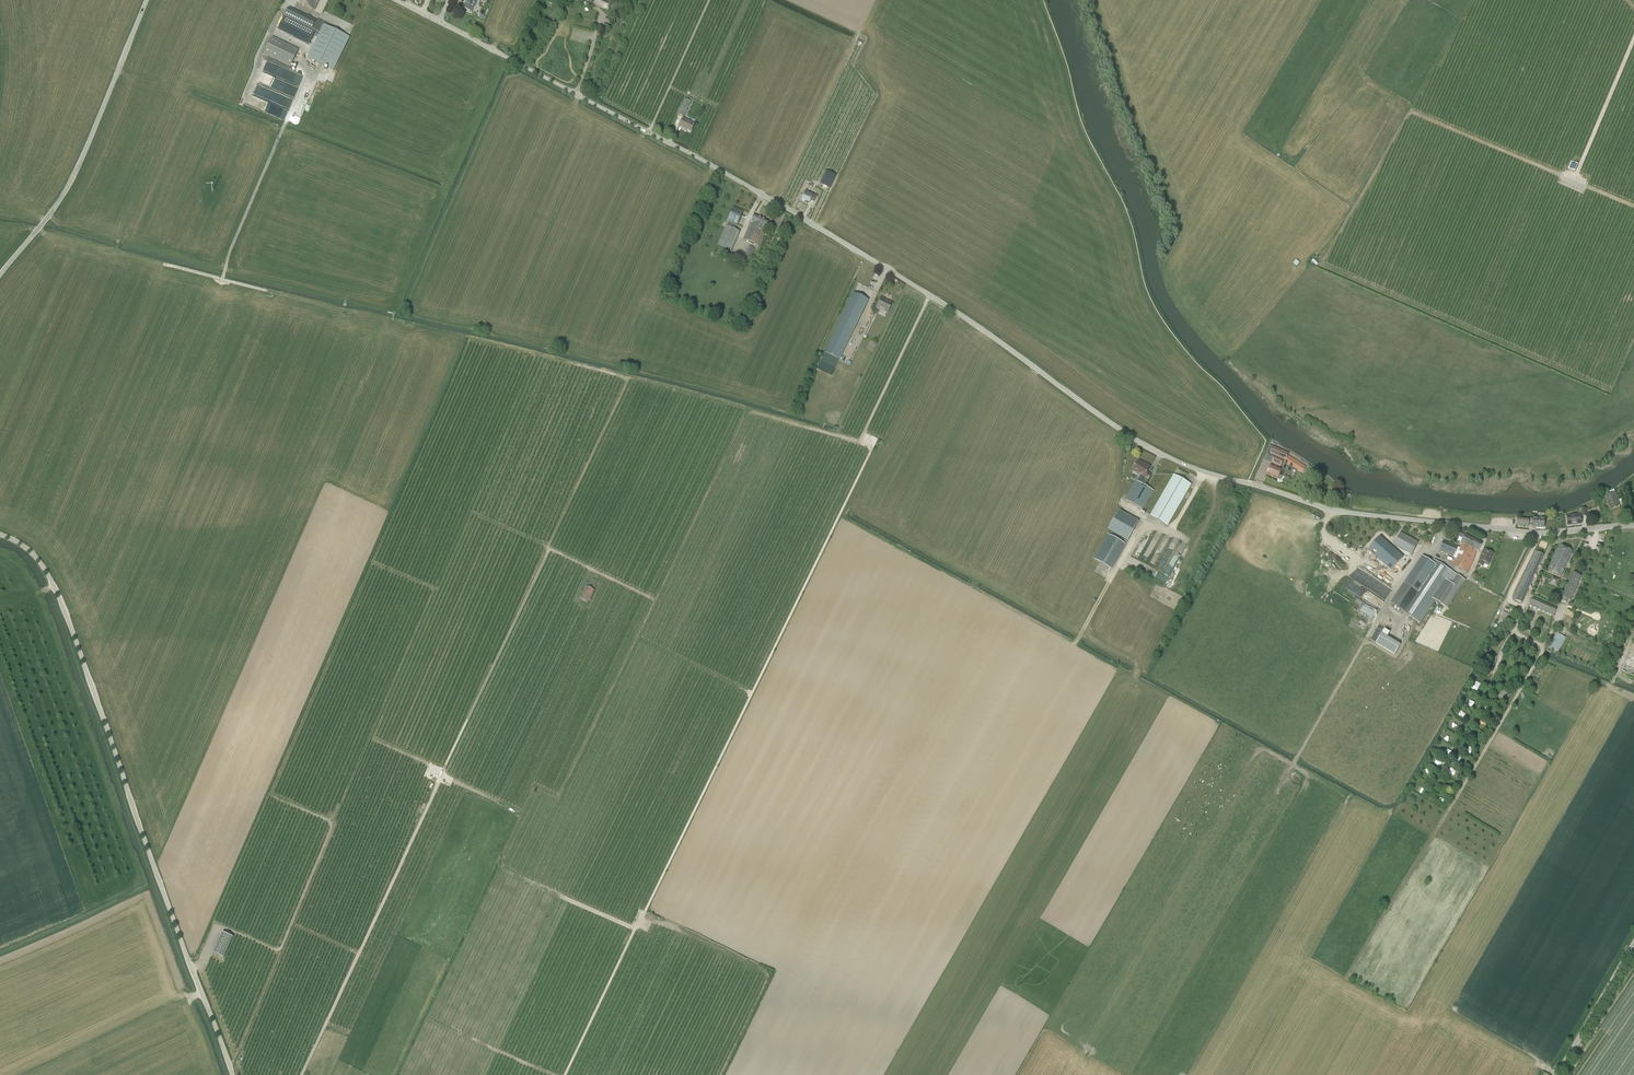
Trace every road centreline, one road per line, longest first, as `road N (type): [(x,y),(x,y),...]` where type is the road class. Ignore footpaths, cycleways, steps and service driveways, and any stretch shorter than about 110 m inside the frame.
road 1 (unclassified): [(1633,525),(1536,534),(1356,514),(1170,459),(950,308),(775,202),(394,0)]
road 2 (track): [(627,379),(470,340),(270,795),(329,820),(330,832),(280,948),(225,929)]
road 3 (track): [(930,296),(860,442),(872,447),(565,1074)]
road 4 (unclassified): [(233,1074),(61,602),(34,555),(0,534)]
road 5 (track): [(453,781),(521,813),(532,787),(558,801),(750,412)]
road 6 (track): [(654,599),(548,548),(441,776),(429,764)]
road 7 (track): [(453,781),(441,776),(301,1074)]
road 8 (track): [(372,564),(433,591),(331,824)]
road 9 (unclassified): [(147,0),(67,191),(0,275)]
road 10 (track): [(1411,112),(1633,206)]
road 11 (track): [(222,280),(306,77)]
road 12 (track): [(1278,789),(1382,613)]
road 13 (track): [(1515,631),(1432,788)]
road 14 (track): [(1633,39),(1574,181)]
road 15 (unclassified): [(1558,1074),(1633,943)]
road 16 (track): [(553,1074),(425,1016)]
road 17 (track): [(751,694),(635,636)]
road 18 (track): [(521,813),(498,866),(559,895)]

